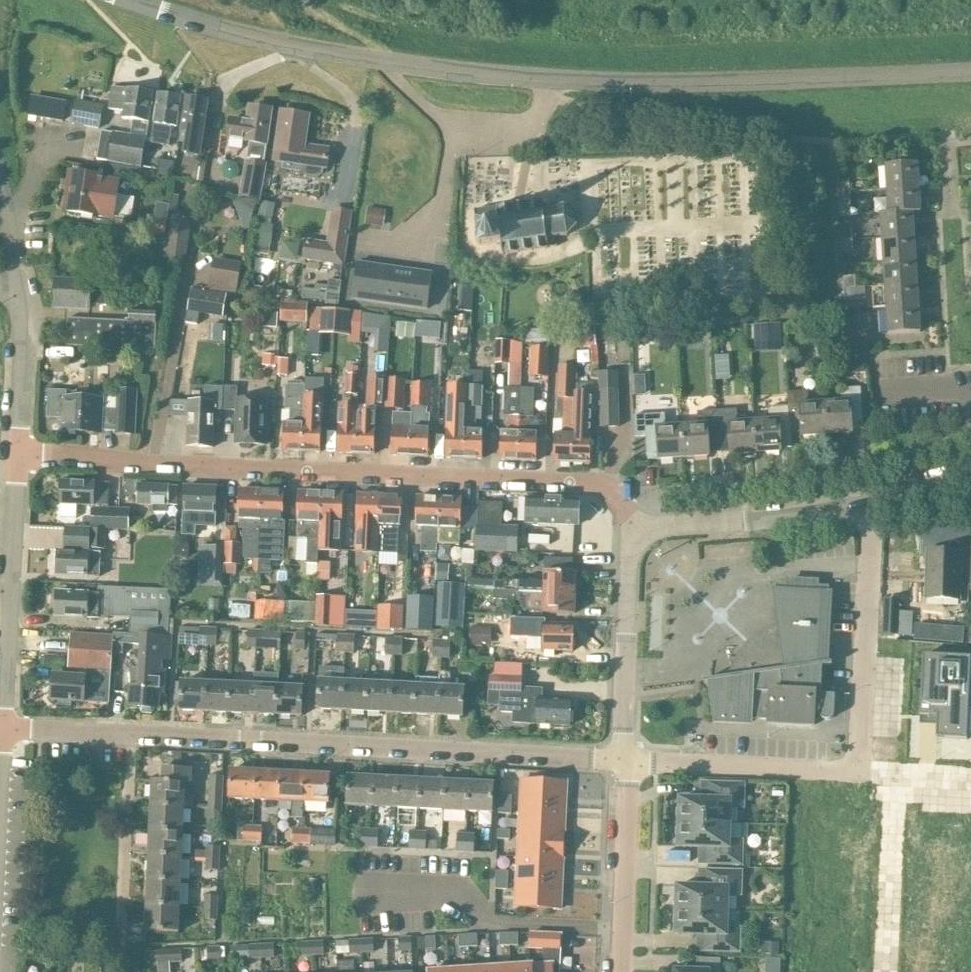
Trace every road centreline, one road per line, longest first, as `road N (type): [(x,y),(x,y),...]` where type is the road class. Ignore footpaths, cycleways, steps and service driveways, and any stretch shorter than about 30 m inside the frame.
road 1 (tertiary): [(132,0),(296,44),(510,77),(970,73)]
road 2 (residential): [(641,532),(607,488),(567,481),(18,458)]
road 3 (residential): [(628,761),(6,729)]
road 4 (tertiary): [(6,729),(18,458)]
road 5 (residential): [(859,771),(871,506)]
road 6 (unclassified): [(871,506),(641,532)]
road 7 (residential): [(859,771),(628,761)]
road 8 (unclassified): [(641,532),(631,554),(628,761)]
road 9 (unclassified): [(628,761),(622,971)]
road 10 (residential): [(895,773),(885,971)]
road 11 (tertiary): [(18,458),(19,285)]

